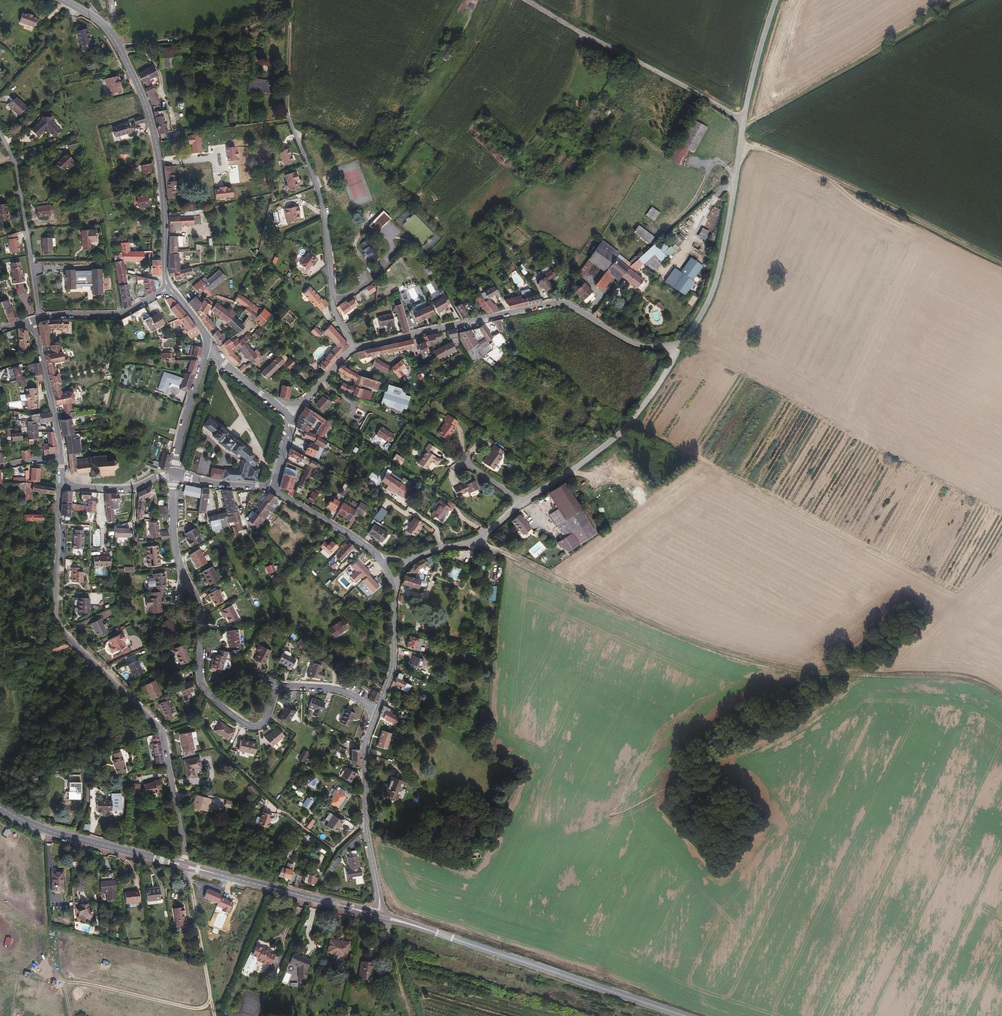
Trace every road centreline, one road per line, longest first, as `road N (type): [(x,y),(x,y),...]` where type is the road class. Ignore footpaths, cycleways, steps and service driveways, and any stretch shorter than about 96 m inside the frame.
road 1 (track): [(480,539),(629,615),(758,661),(837,676),(962,678),(1001,695)]
road 2 (residential): [(185,866),(163,732),(52,621),(60,486)]
road 3 (track): [(463,324),(425,256),(447,239),(443,231),(403,188),(287,113),(289,0)]
road 4 (residential): [(356,347),(558,303),(644,346),(686,340)]
road 5 (tertiary): [(686,1015),(379,915)]
road 6 (track): [(741,146),(789,158),(1001,266)]
road 7 (tertiary): [(169,286),(157,147),(107,27)]
road 8 (track): [(964,0),(744,120)]
road 9 (residential): [(744,120),(525,0)]
road 10 (residential): [(356,347),(333,309),(322,202),(287,113)]
road 11 (track): [(585,33),(572,77),(544,122),(438,226)]
road 12 (unclassified): [(521,503),(620,434),(686,340)]
road 13 (unclassified): [(686,340),(718,272),(744,120)]
road 14 (tertiary): [(377,711),(365,750),(379,915)]
road 15 (tertiary): [(379,915),(185,866)]
road 16 (tertiary): [(185,866),(44,829),(0,806)]
road 17 (residential): [(39,318),(15,160),(0,134)]
road 18 (residential): [(276,686),(261,726),(222,708),(201,684),(201,626)]
road 19 (track): [(119,47),(190,39),(288,45)]
road 20 (track): [(216,1015),(185,866)]
road 21 (residential): [(61,457),(34,319)]
road 22 (residential): [(39,318),(118,315),(169,286)]
road 23 (tertiary): [(206,350),(174,476)]
road 24 (tertiary): [(392,585),(393,665),(377,711)]
road 25 (tertiary): [(275,488),(380,558)]
road 26 (unclassified): [(775,0),(744,120)]
road 27 (unclassified): [(414,558),(480,539),(521,503)]

